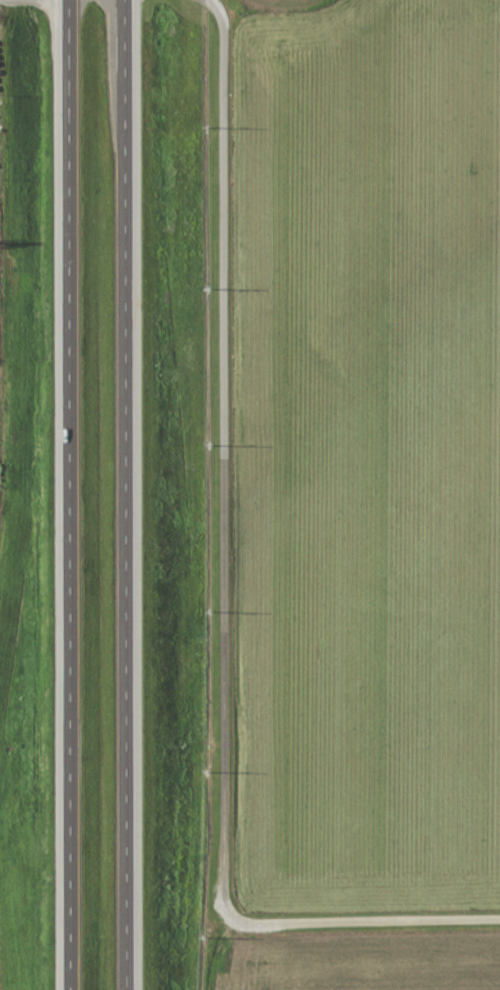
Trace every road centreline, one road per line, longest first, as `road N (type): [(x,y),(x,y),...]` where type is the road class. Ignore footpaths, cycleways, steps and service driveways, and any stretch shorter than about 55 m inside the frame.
road 1 (residential): [(210,0),(225,29),(228,904),(235,916),(260,923),(499,920)]
road 2 (trunk): [(128,989),(126,0)]
road 3 (trunk): [(70,0),(71,989)]

